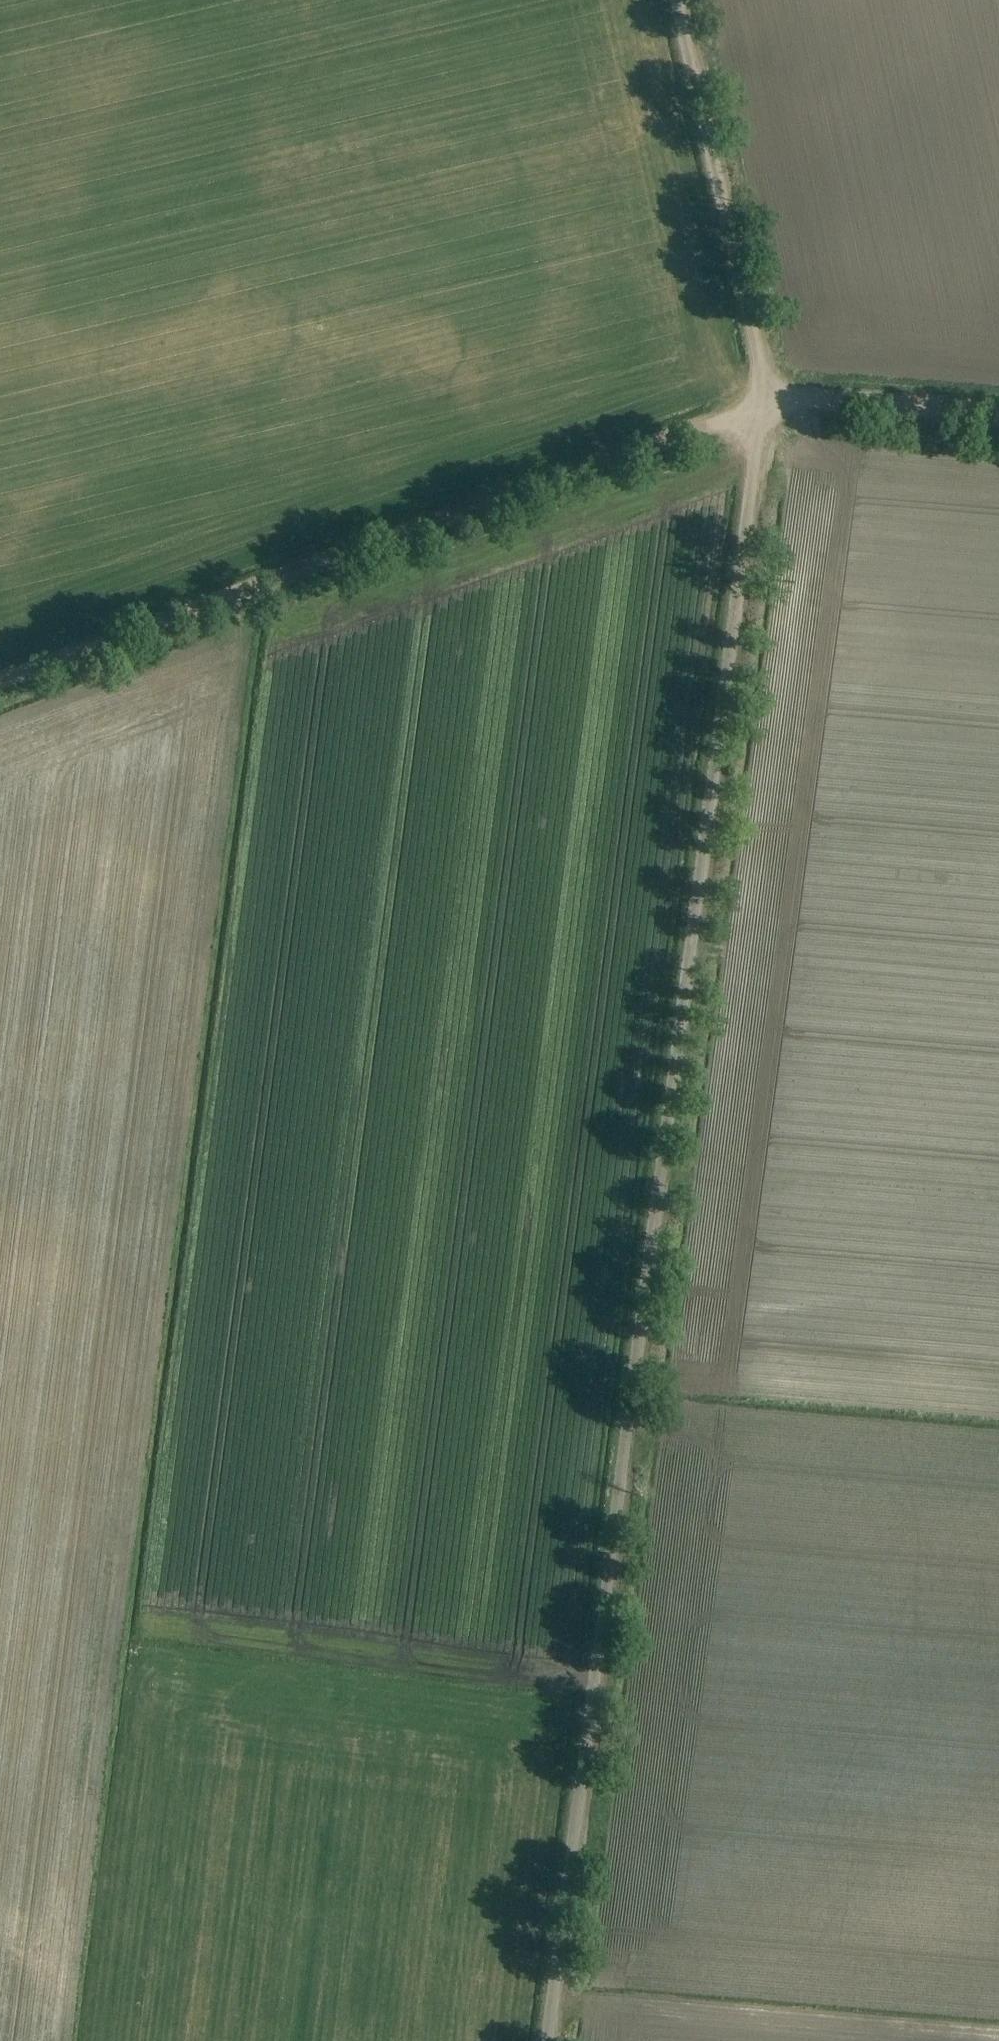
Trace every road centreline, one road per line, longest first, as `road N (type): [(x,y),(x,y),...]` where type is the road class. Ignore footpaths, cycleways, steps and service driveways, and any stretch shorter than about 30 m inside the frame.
road 1 (unclassified): [(547,2040),(753,454),(766,404),(677,0)]
road 2 (track): [(0,684),(766,404),(825,400),(998,414)]

